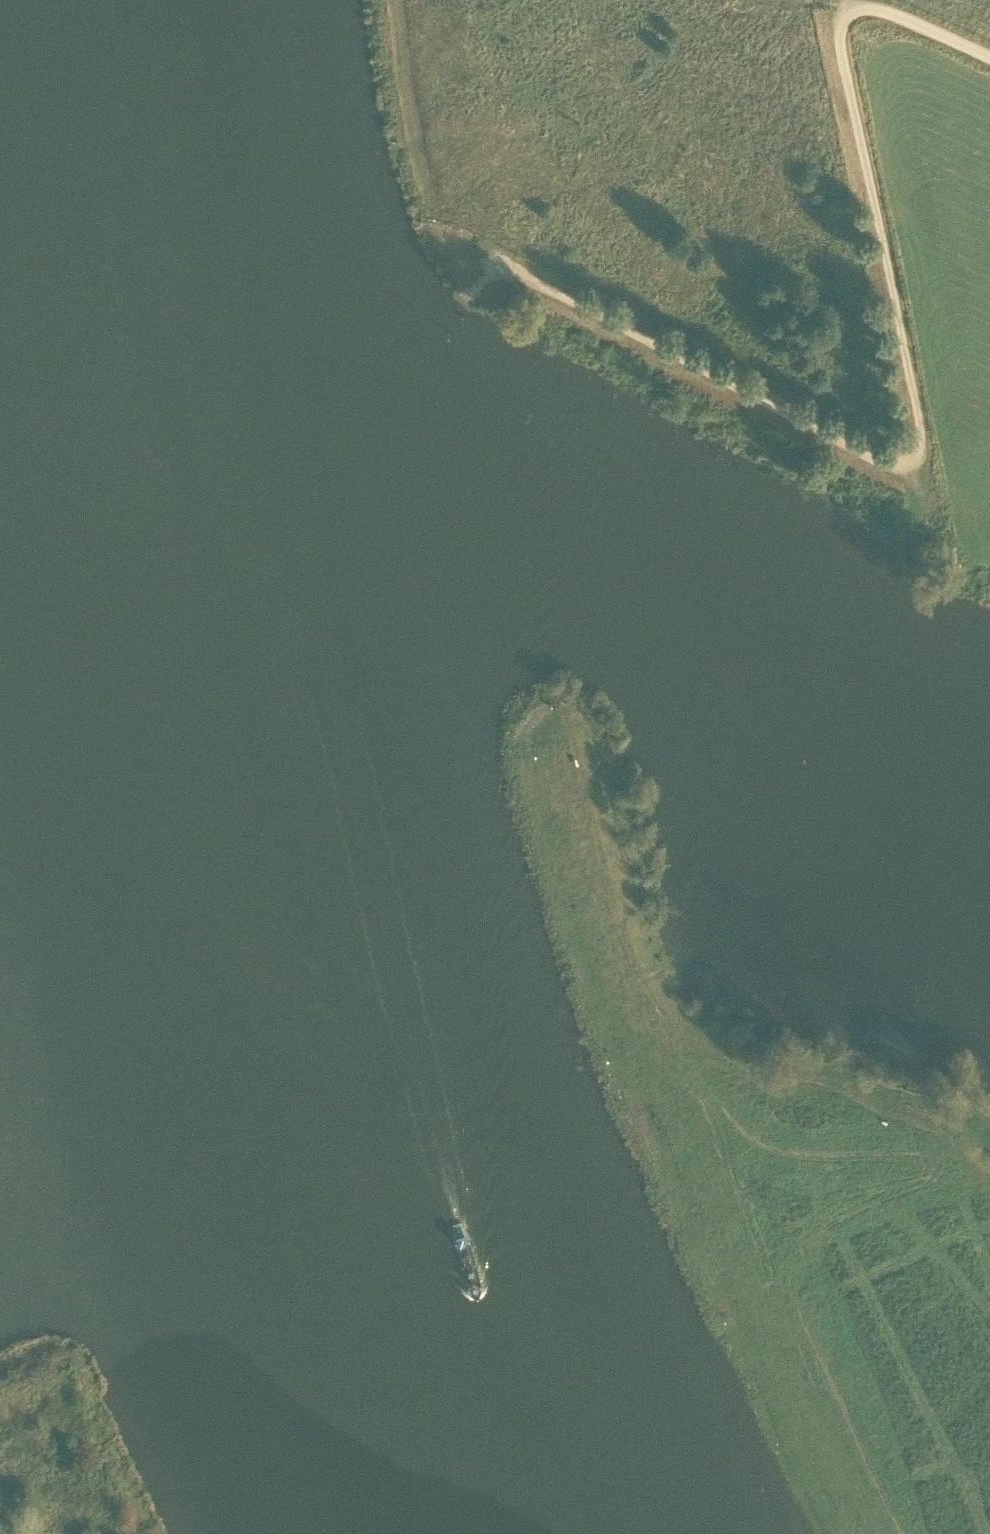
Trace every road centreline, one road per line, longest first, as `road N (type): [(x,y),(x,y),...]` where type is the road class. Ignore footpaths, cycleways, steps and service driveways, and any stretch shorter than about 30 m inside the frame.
road 1 (track): [(989,60),(878,9),(860,6),(843,17),(838,34),(920,439),(906,465),(886,465),(509,268),(496,269),(469,296)]
road 2 (track): [(989,1176),(815,1107),(685,1071),(782,1328),(874,1533)]
road 3 (track): [(685,1071),(589,868),(571,785)]

